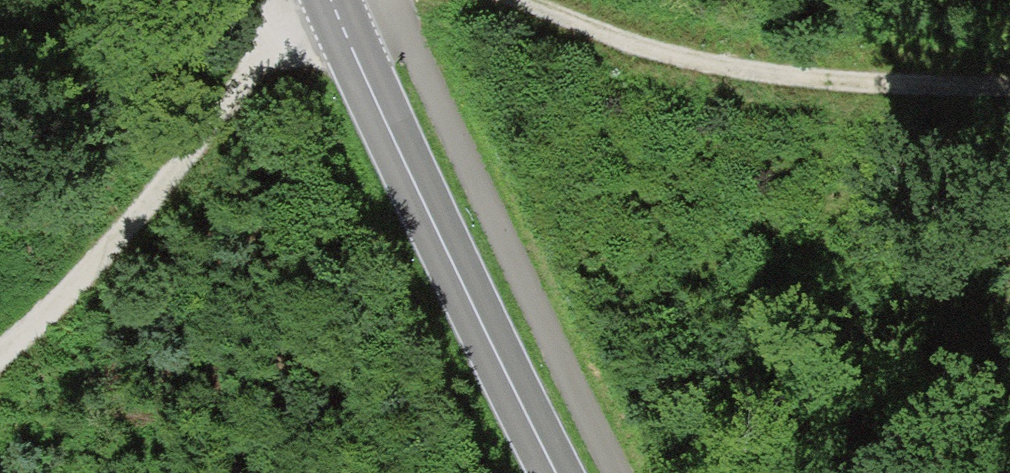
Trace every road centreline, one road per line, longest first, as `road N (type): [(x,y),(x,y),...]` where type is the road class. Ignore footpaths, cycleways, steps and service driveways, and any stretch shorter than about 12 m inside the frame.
road 1 (track): [(1009,84),(946,88),(711,55),(475,0)]
road 2 (tertiary): [(330,0),(566,472)]
road 3 (track): [(330,0),(0,346)]

